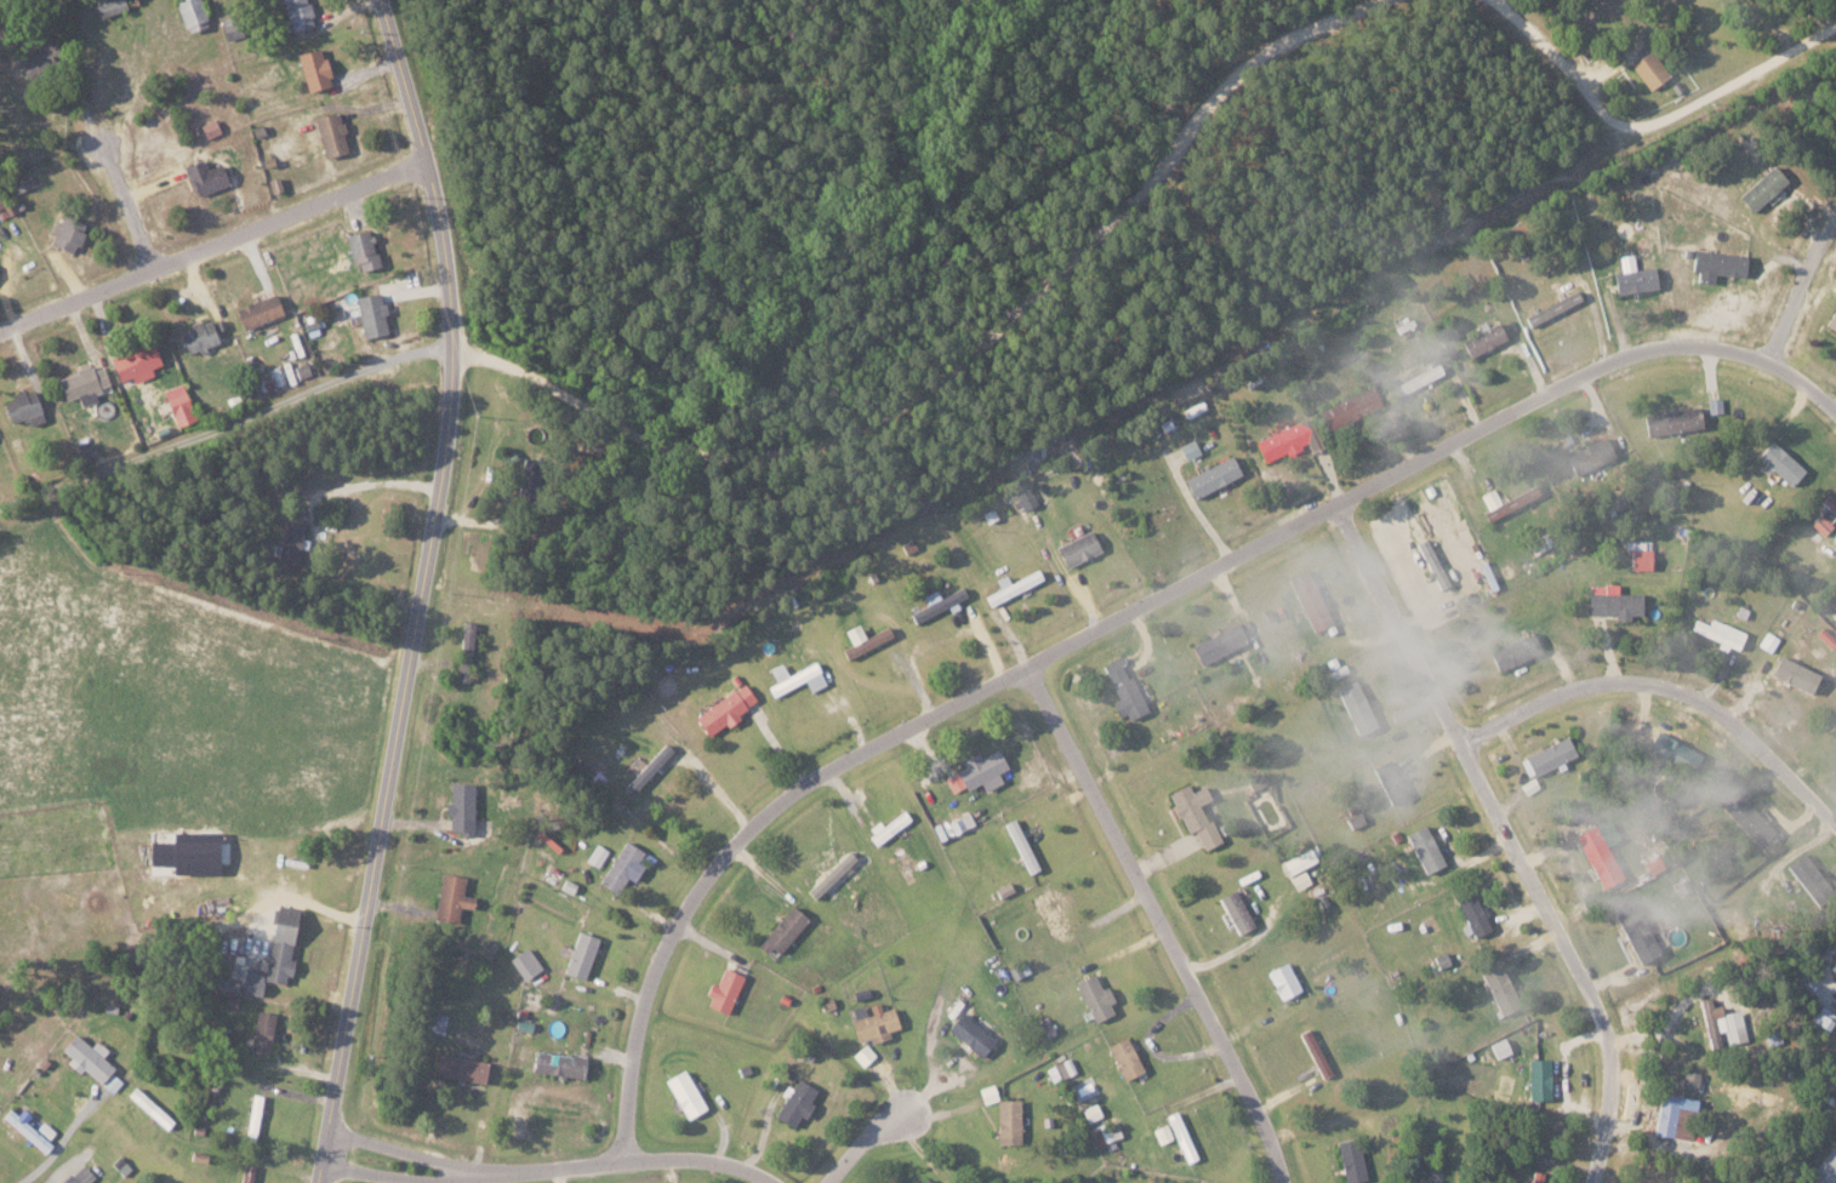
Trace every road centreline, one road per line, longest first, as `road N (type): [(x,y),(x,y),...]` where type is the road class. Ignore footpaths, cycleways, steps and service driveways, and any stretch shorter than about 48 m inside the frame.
road 1 (residential): [(1771,359),(1707,344),(1654,348),(1584,373),(829,767),(749,830),(697,893),(658,967),(638,1051),(627,1159)]
road 2 (residential): [(323,1182),(450,434),(447,256),(381,0)]
road 3 (residential): [(452,343),(675,450),(792,451),(906,407),(1030,305),(1168,167),(1230,84),(1288,41),(1388,0)]
road 4 (residential): [(1595,1182),(1612,1111),(1610,1036),(1340,507)]
road 5 (residential): [(1283,1182),(1244,1078),(1030,665)]
road 6 (residential): [(0,517),(452,343)]
road 7 (track): [(1419,255),(1550,182),(1602,187),(1798,97),(1835,119)]
road 8 (residential): [(428,161),(0,329)]
road 9 (residential): [(325,1172),(711,1160),(775,1182)]
road 10 (residential): [(1464,737),(1589,685),(1694,695),(1835,825)]
road 11 (residential): [(1507,0),(1623,132),(1665,121),(1835,32)]
road 12 (residential): [(152,269),(79,104)]
road 13 (residential): [(472,1172),(331,1131)]
road 14 (residential): [(1771,359),(1835,231)]

